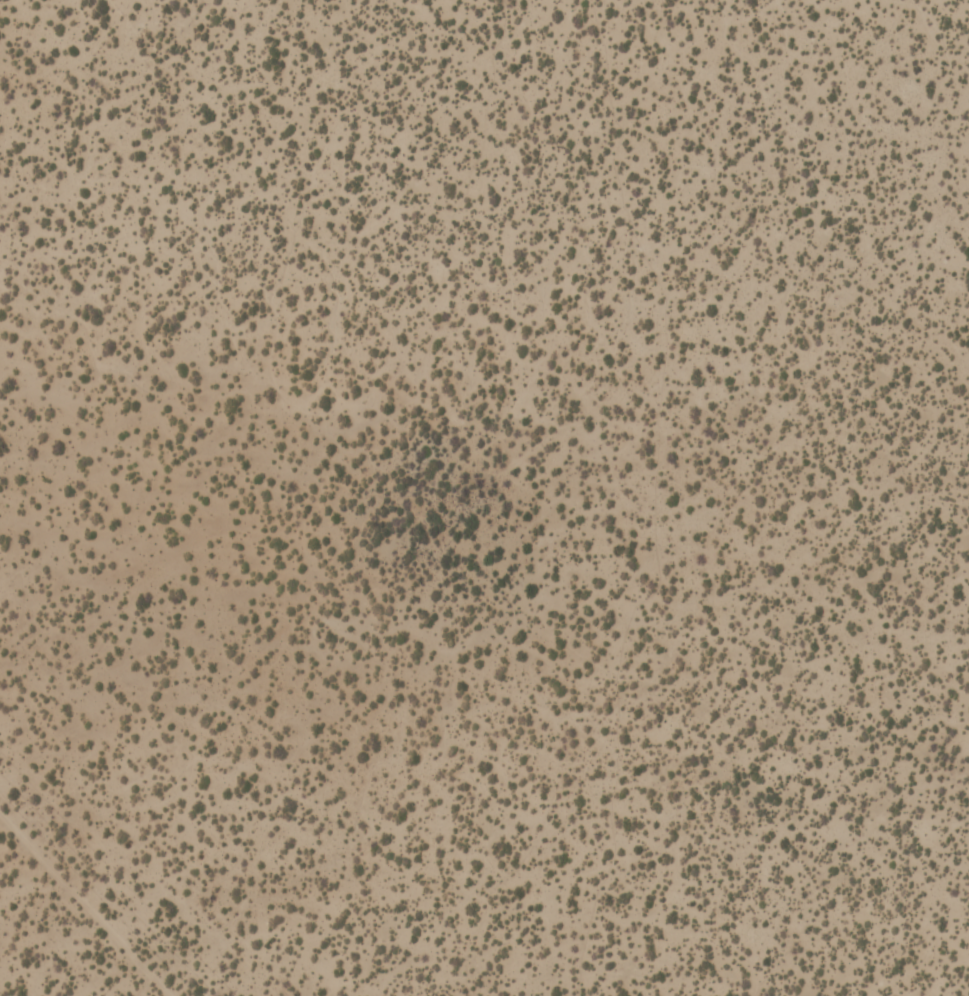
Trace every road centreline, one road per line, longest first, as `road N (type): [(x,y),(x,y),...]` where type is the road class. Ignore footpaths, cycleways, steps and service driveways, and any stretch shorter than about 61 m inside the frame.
road 1 (track): [(172,995),(0,813)]

